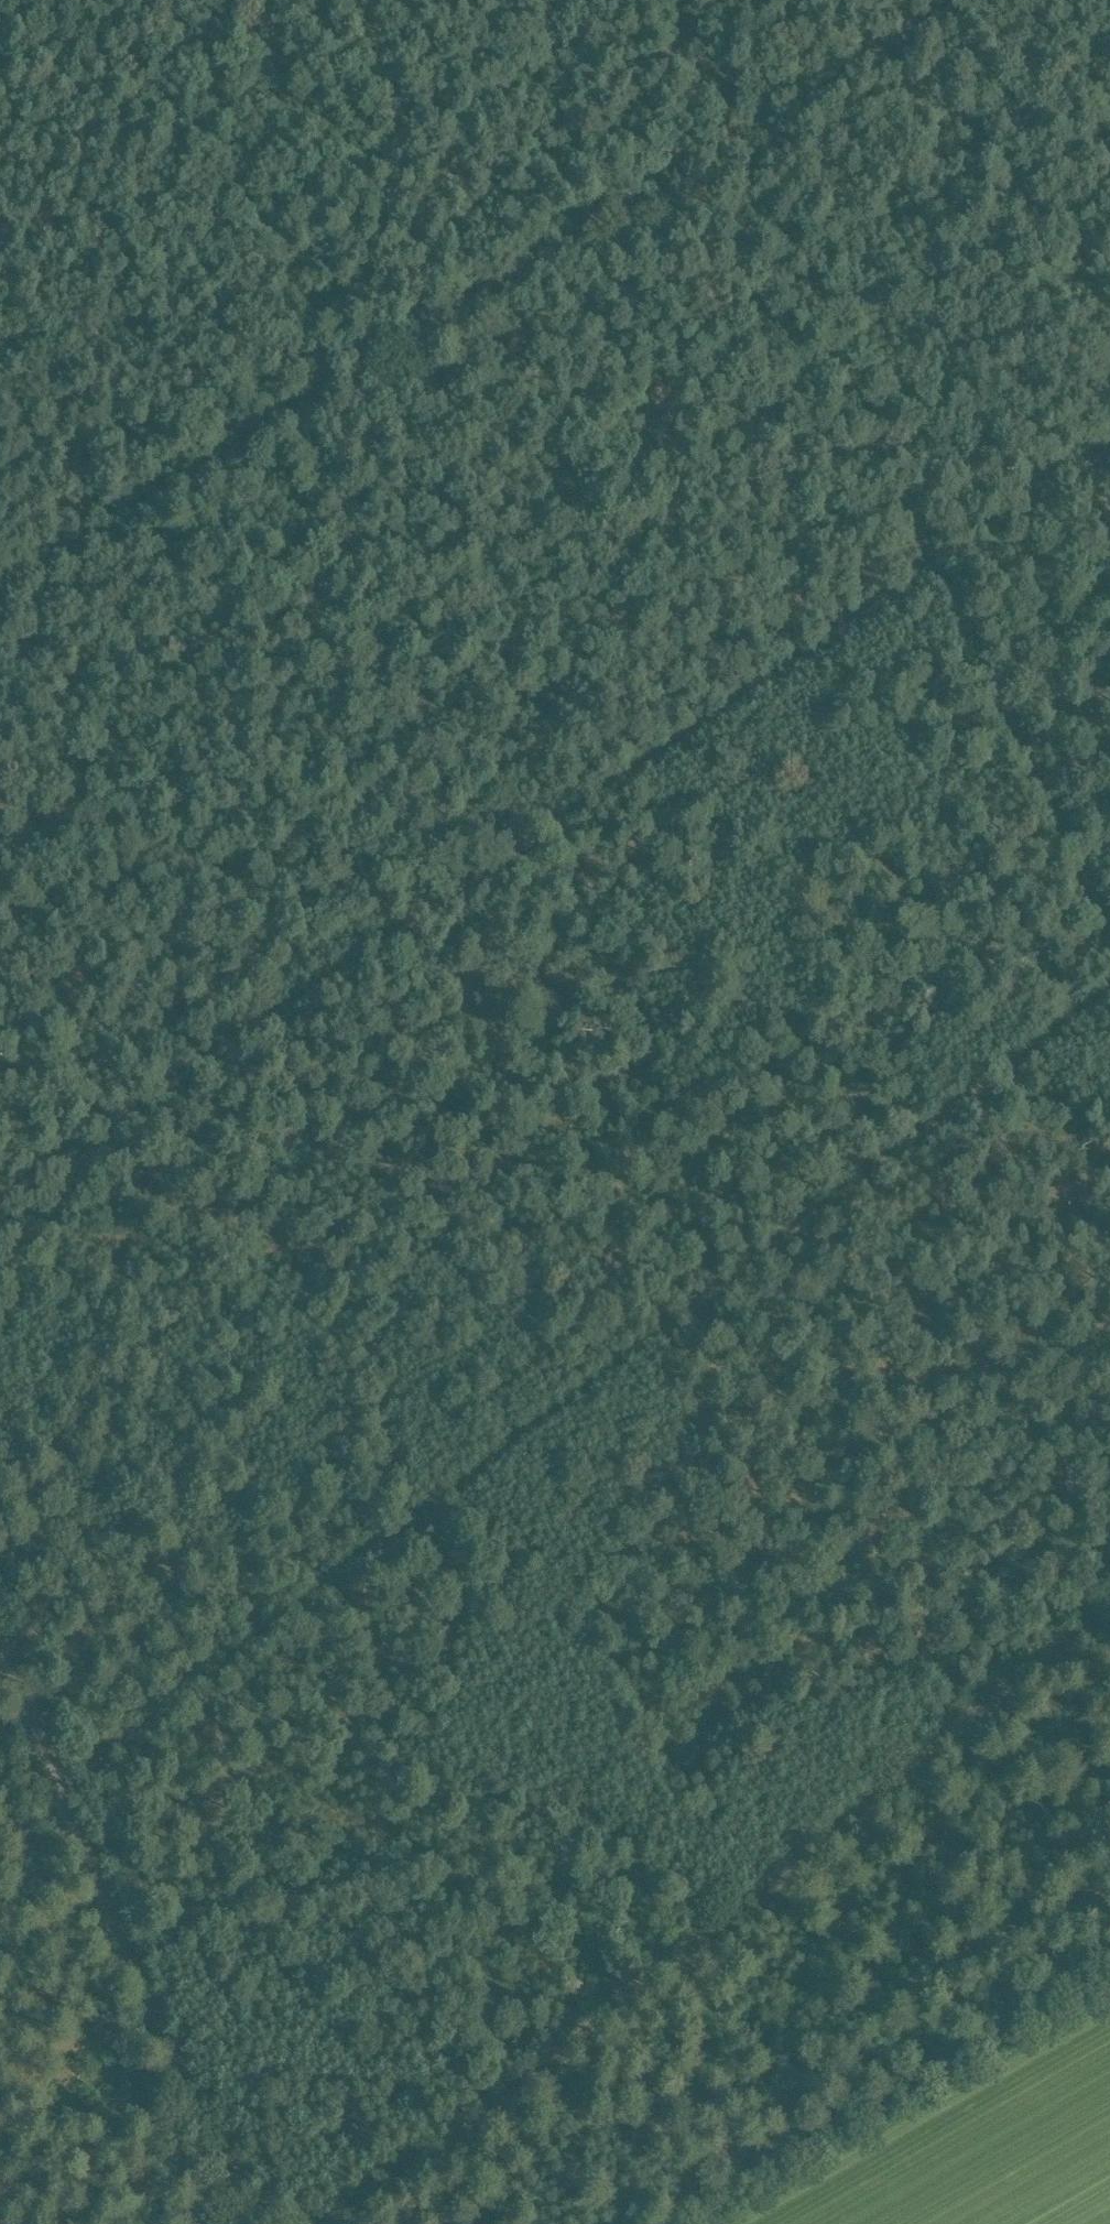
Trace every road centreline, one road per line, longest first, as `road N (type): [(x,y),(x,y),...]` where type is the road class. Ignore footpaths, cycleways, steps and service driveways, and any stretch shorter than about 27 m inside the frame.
road 1 (track): [(64,1791),(1109,990)]
road 2 (track): [(944,556),(0,1202)]
road 3 (track): [(685,0),(904,455),(944,556)]
road 4 (track): [(944,556),(1109,918)]
road 5 (track): [(1109,440),(944,556)]

